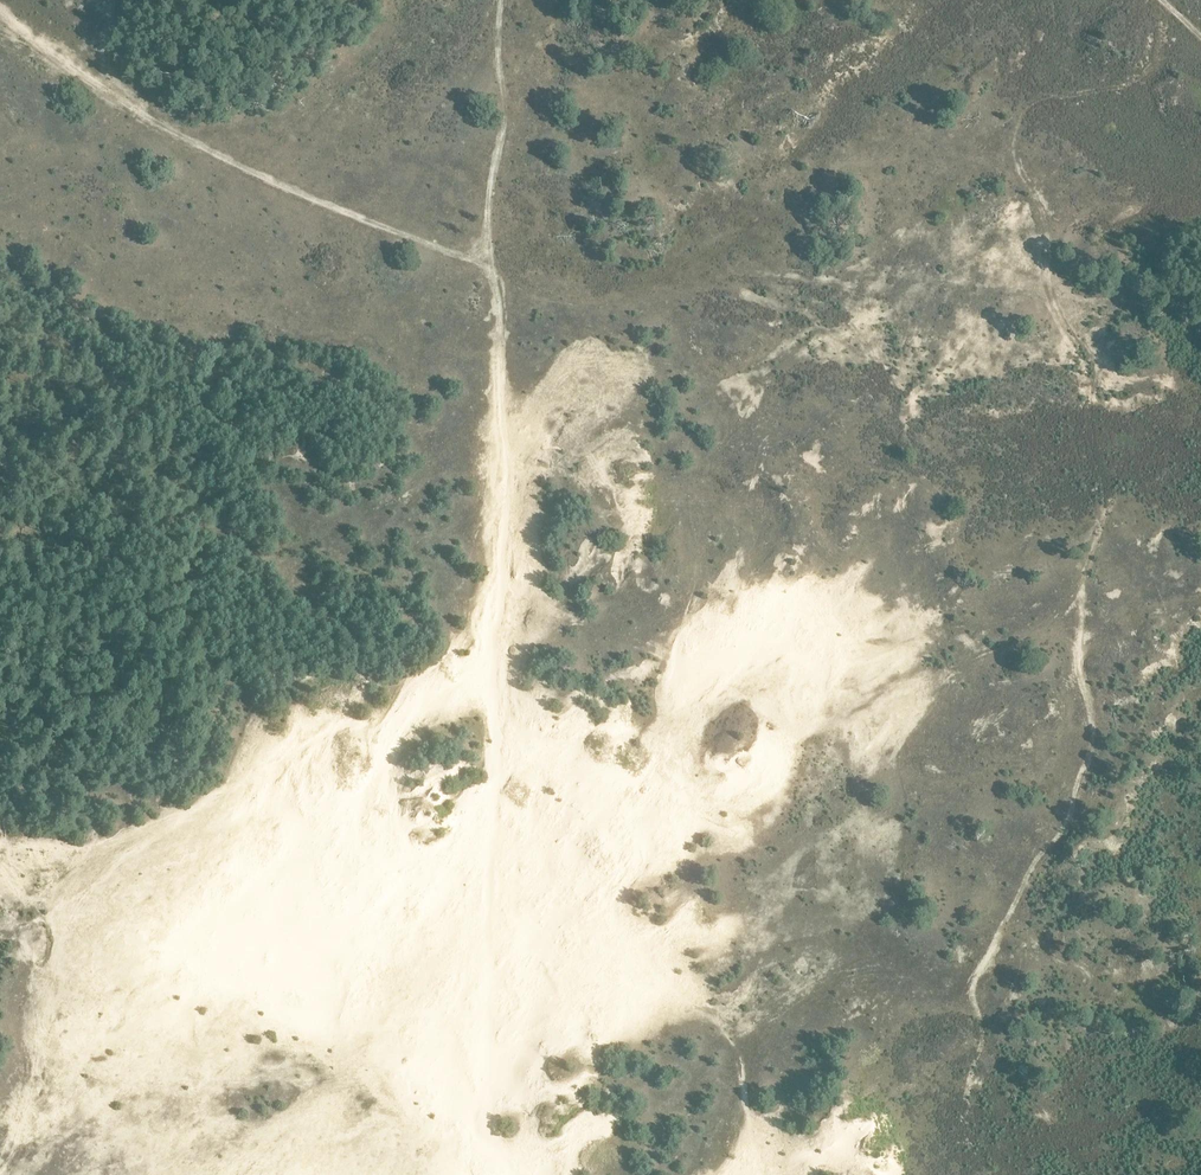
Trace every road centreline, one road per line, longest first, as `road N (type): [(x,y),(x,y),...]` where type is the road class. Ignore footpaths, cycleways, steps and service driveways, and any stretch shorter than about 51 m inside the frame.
road 1 (track): [(494,658),(508,487),(501,291),(488,266),(363,222),(159,127),(54,62),(0,11)]
road 2 (track): [(488,266),(505,109),(502,0)]

